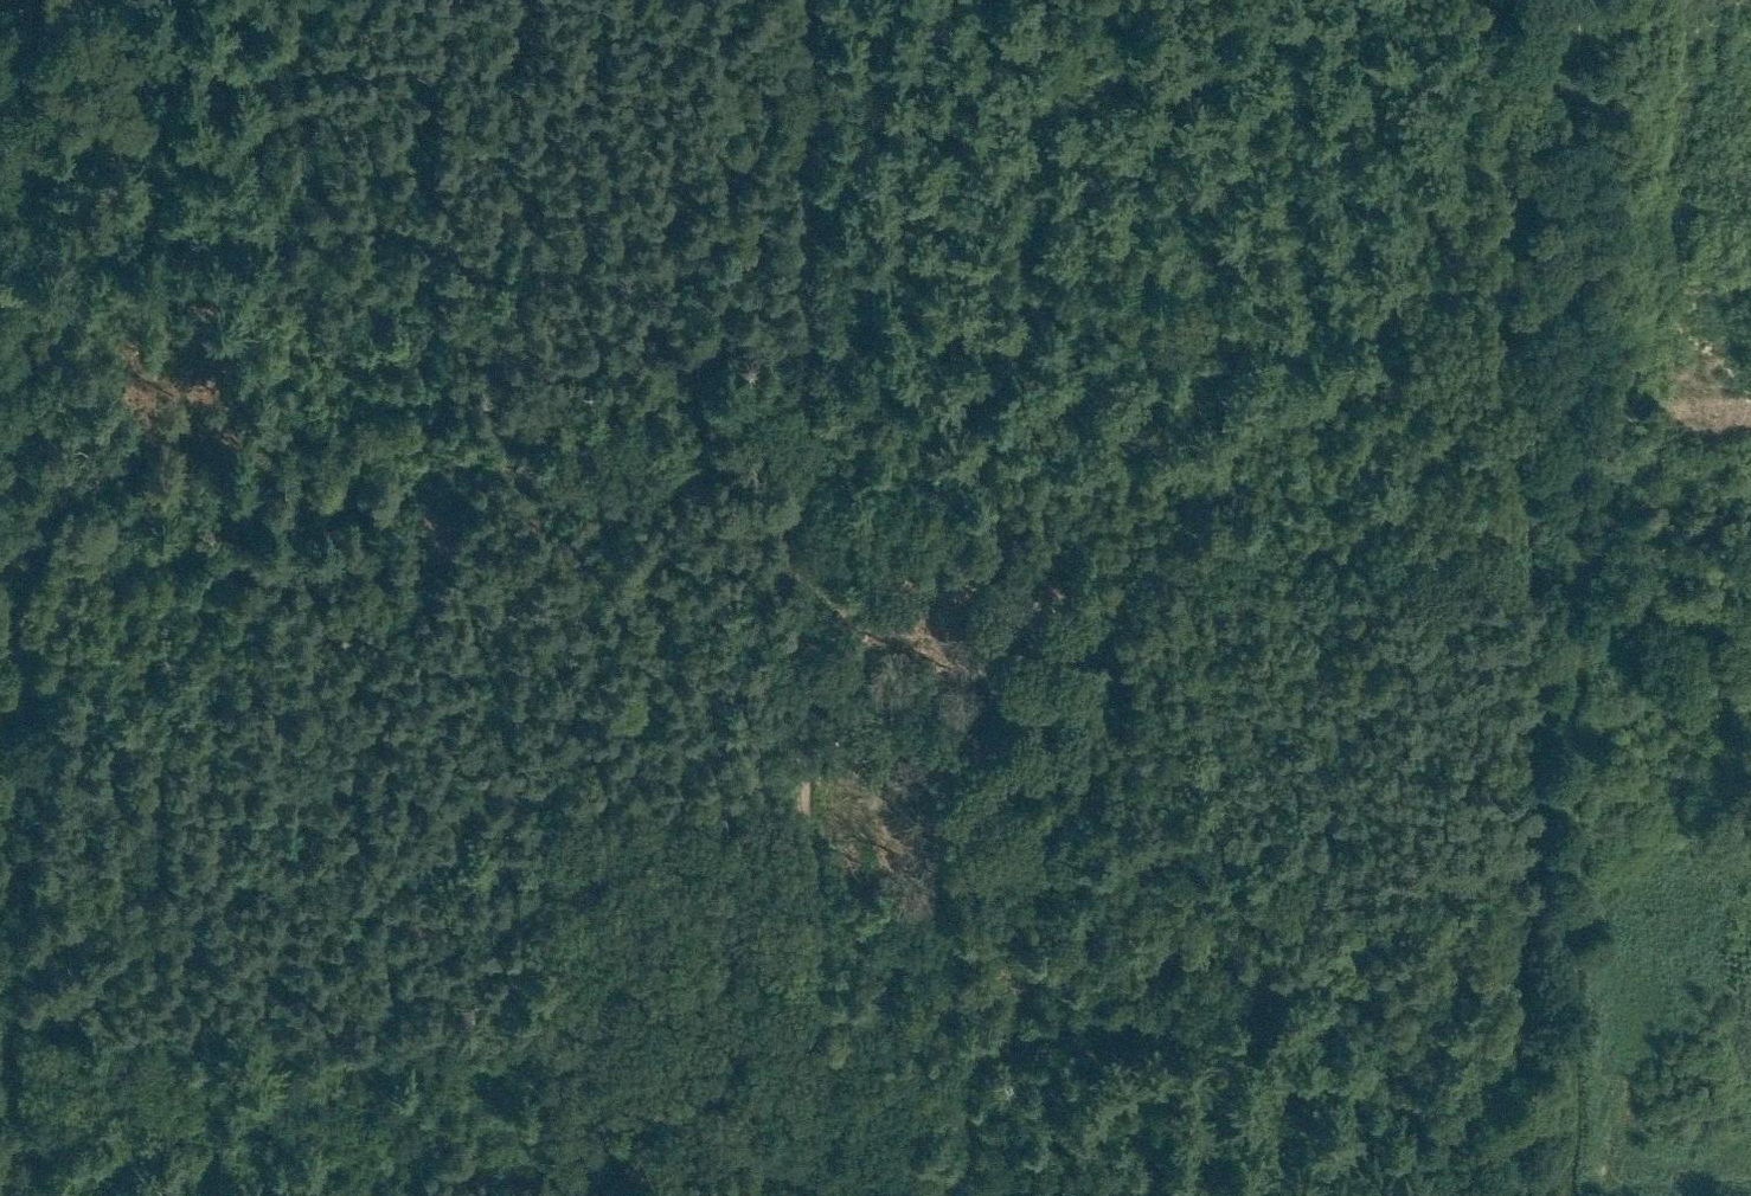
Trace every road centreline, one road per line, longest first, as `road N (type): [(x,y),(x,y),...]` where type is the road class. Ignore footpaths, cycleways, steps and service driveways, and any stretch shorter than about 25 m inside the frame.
road 1 (track): [(1750,545),(1580,546)]

